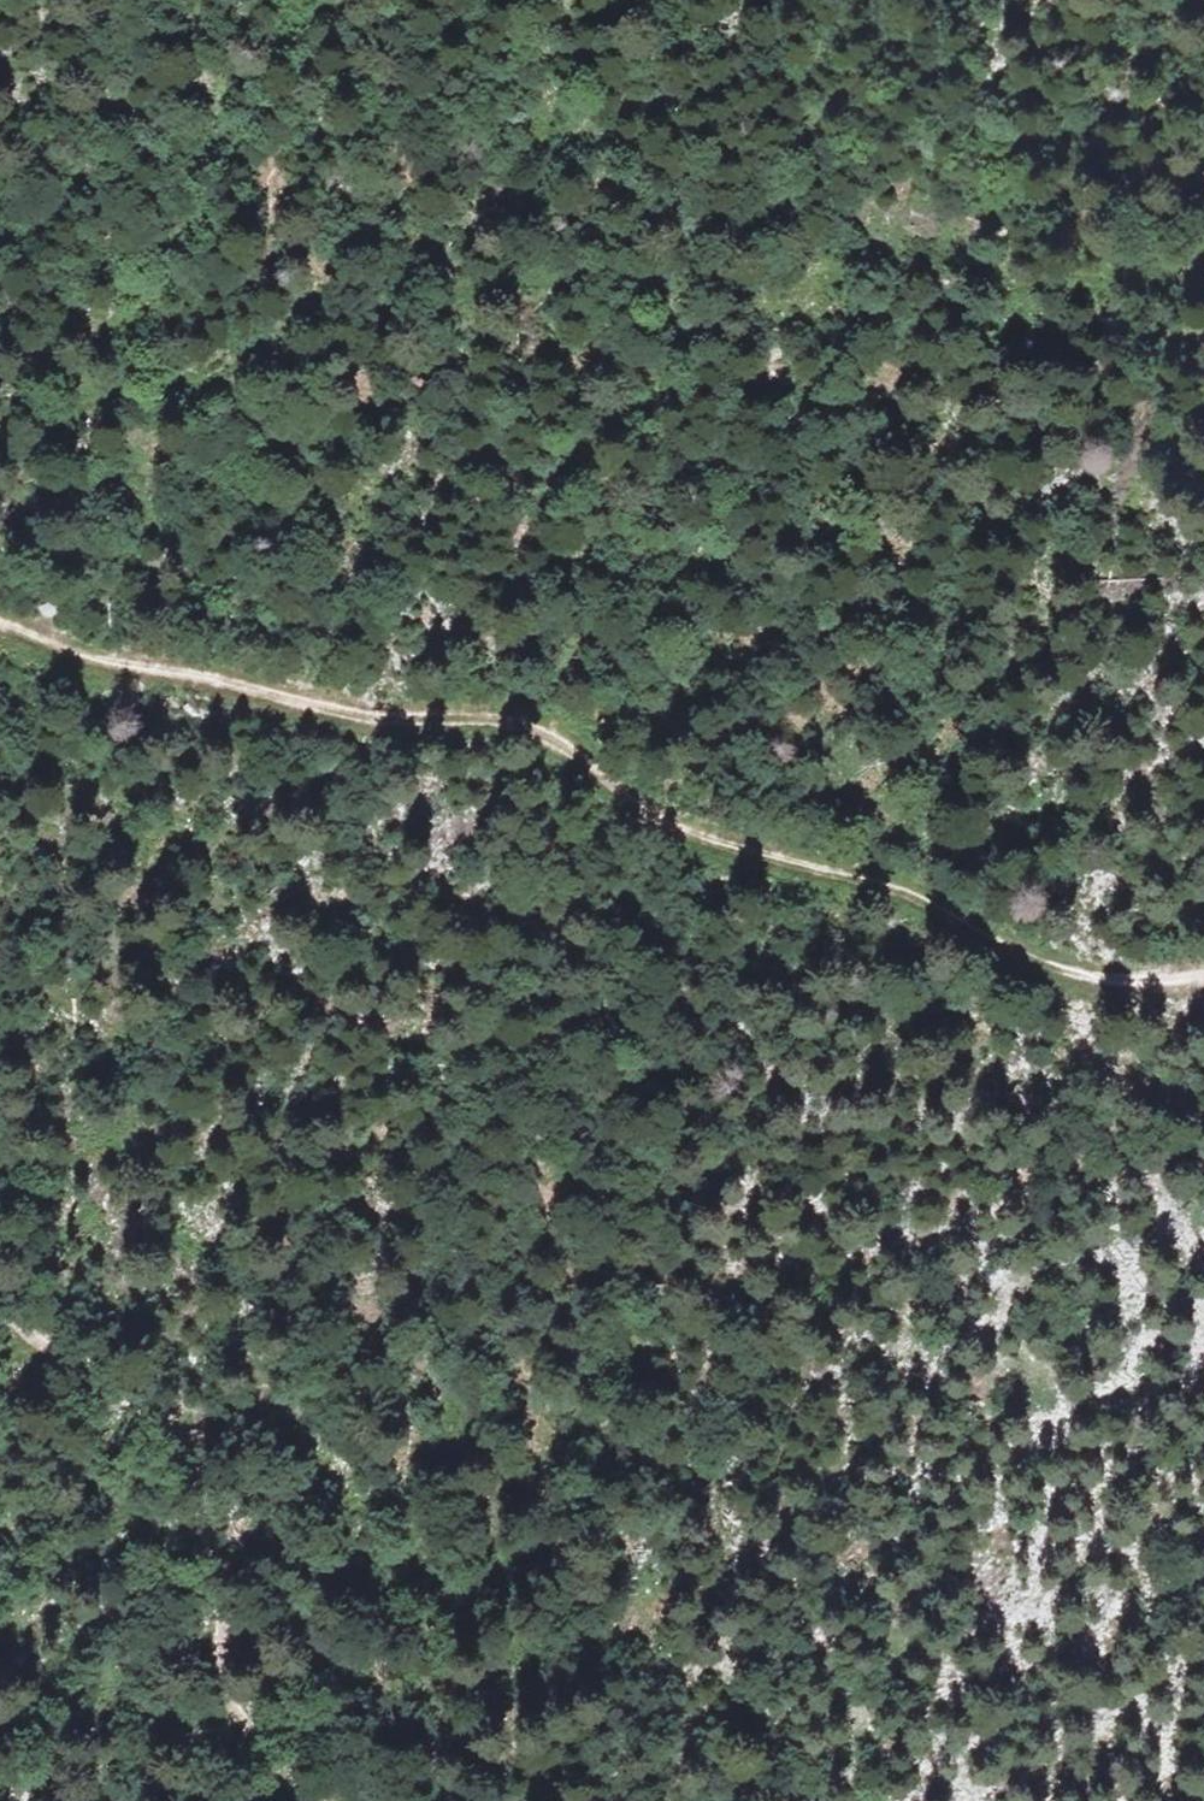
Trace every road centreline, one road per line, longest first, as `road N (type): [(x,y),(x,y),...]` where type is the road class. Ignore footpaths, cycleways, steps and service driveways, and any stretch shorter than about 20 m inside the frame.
road 1 (track): [(1203,973),(1124,983),(1074,973),(1031,958),(930,897),(747,850),(644,812),(480,734),(385,725),(81,658),(0,626)]
road 2 (track): [(0,1286),(155,1414),(204,1478),(225,1666),(255,1734),(314,1800)]

